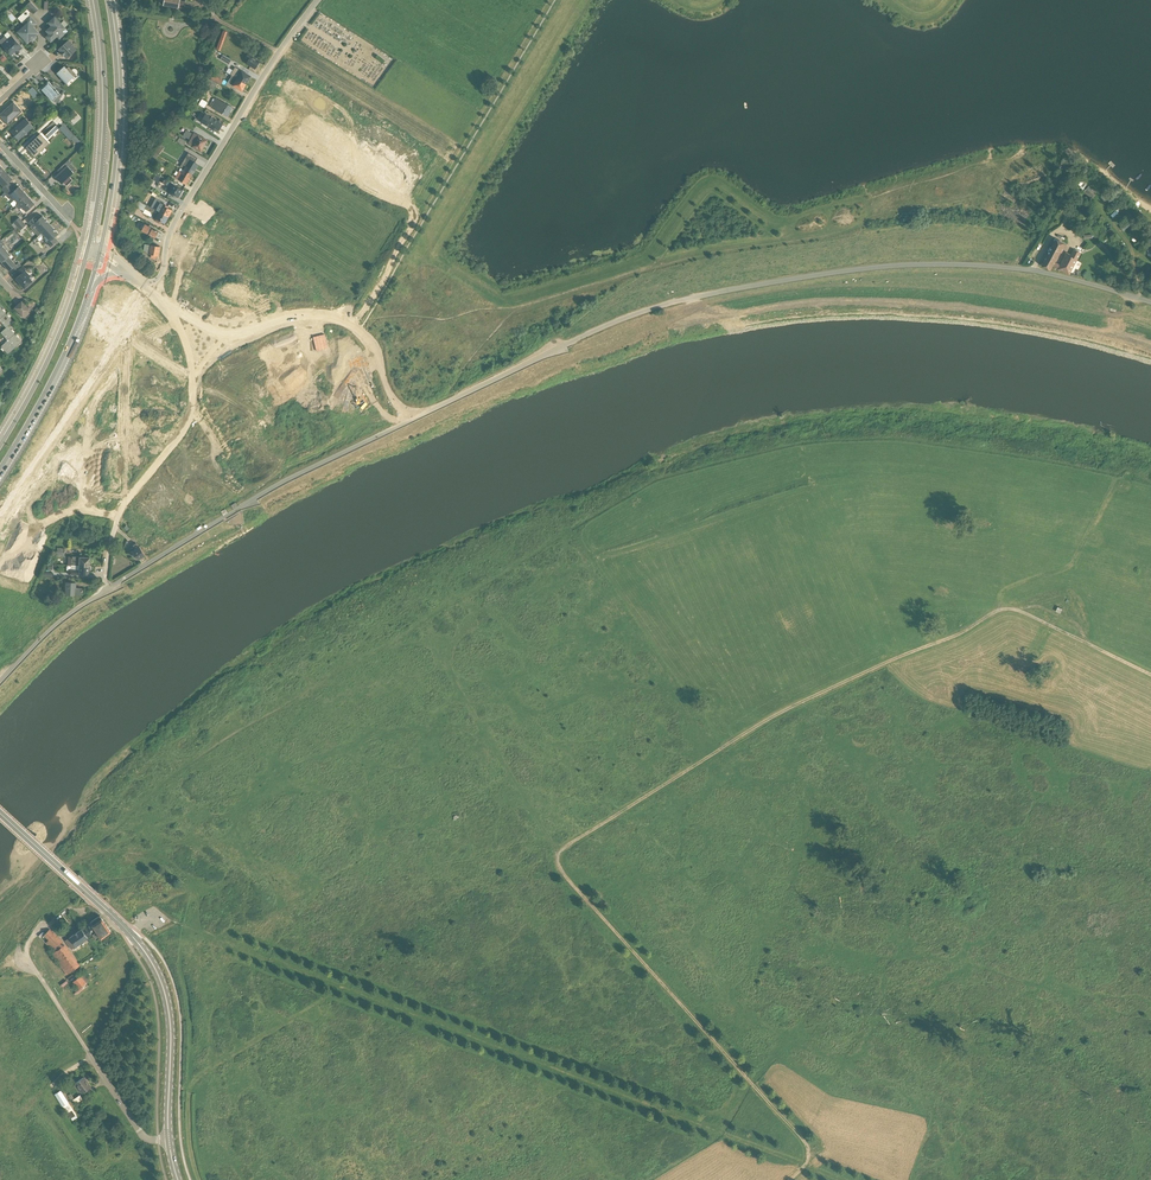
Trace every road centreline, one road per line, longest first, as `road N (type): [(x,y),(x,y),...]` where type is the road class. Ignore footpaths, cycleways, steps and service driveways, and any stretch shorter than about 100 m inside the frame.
road 1 (unclassified): [(104,590),(284,480),(449,400),(554,367),(651,307),(900,265),(1031,270),(1150,301)]
road 2 (track): [(193,930),(841,1179)]
road 3 (track): [(554,855),(767,720),(998,611),(1018,611),(1150,675)]
road 4 (track): [(554,855),(811,1146),(790,1179)]
road 5 (primary): [(168,1139),(170,1030),(157,972),(122,925),(0,811)]
road 6 (residential): [(146,287),(161,275),(179,215),(317,0)]
road 7 (primary): [(100,249),(116,125),(108,0)]
road 8 (primary): [(95,0),(105,124),(87,248)]
road 9 (unclassified): [(104,590),(115,526),(184,428),(193,377)]
road 10 (unclassified): [(168,1139),(141,1133),(28,959)]
road 11 (primary): [(87,248),(50,353),(0,443)]
road 12 (primary): [(0,468),(68,346),(89,289)]
road 13 (unclassified): [(360,329),(303,313),(226,336)]
road 14 (unclassified): [(0,679),(54,624),(104,590)]

